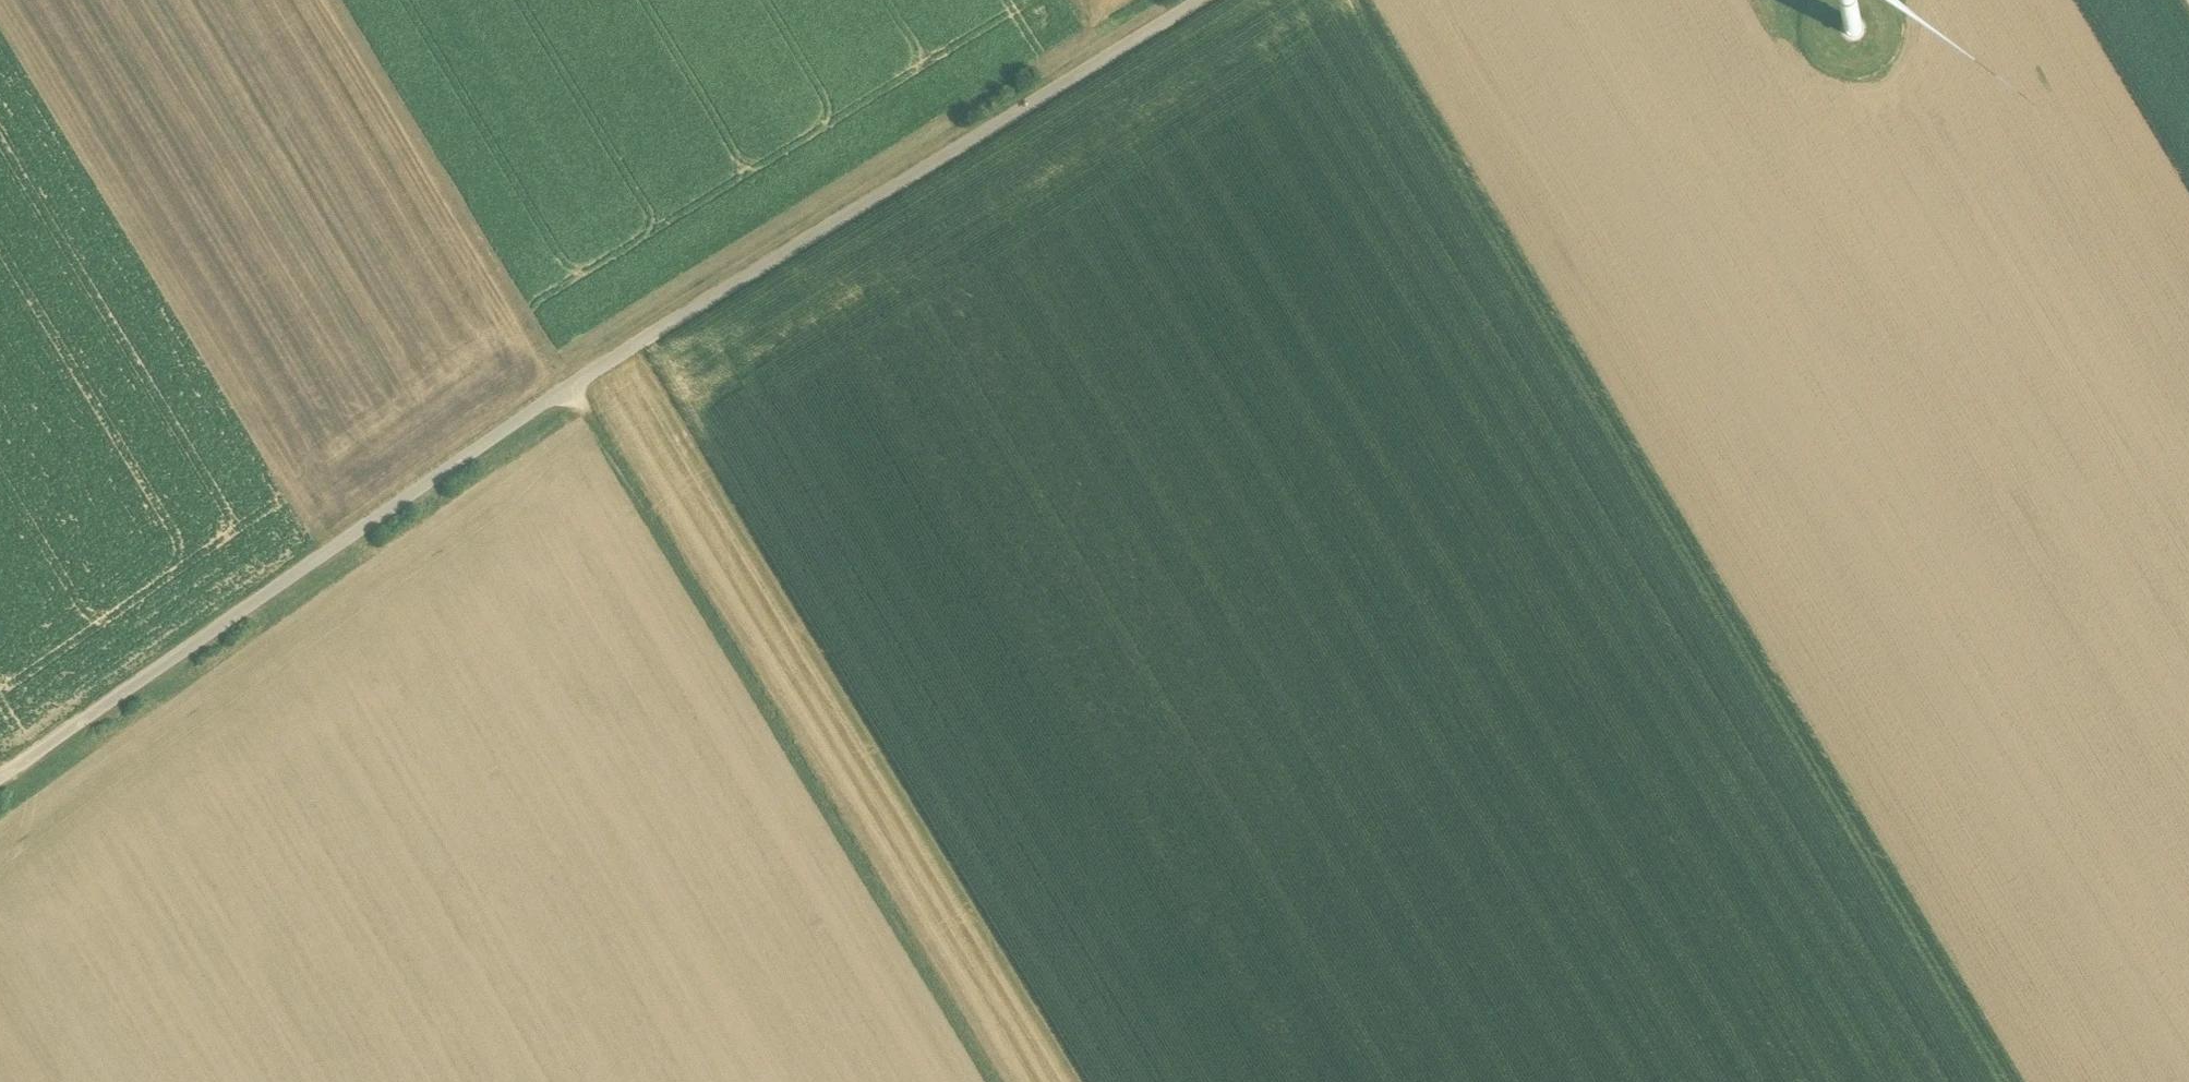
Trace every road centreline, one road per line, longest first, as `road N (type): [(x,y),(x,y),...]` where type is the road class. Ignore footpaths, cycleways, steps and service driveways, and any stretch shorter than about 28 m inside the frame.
road 1 (track): [(0,778),(570,385),(1201,0)]
road 2 (track): [(336,0),(991,1081)]

